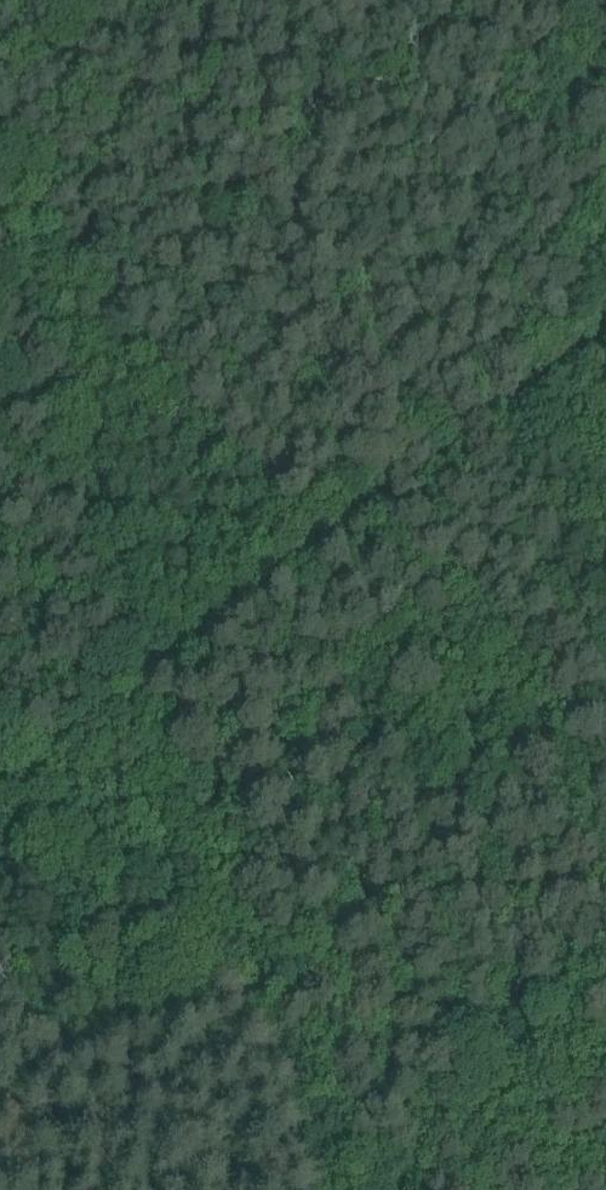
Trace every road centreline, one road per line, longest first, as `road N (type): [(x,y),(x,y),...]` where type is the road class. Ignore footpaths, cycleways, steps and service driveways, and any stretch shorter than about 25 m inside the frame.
road 1 (track): [(324,1189),(148,700),(21,240),(104,0)]
road 2 (track): [(0,819),(605,344)]

